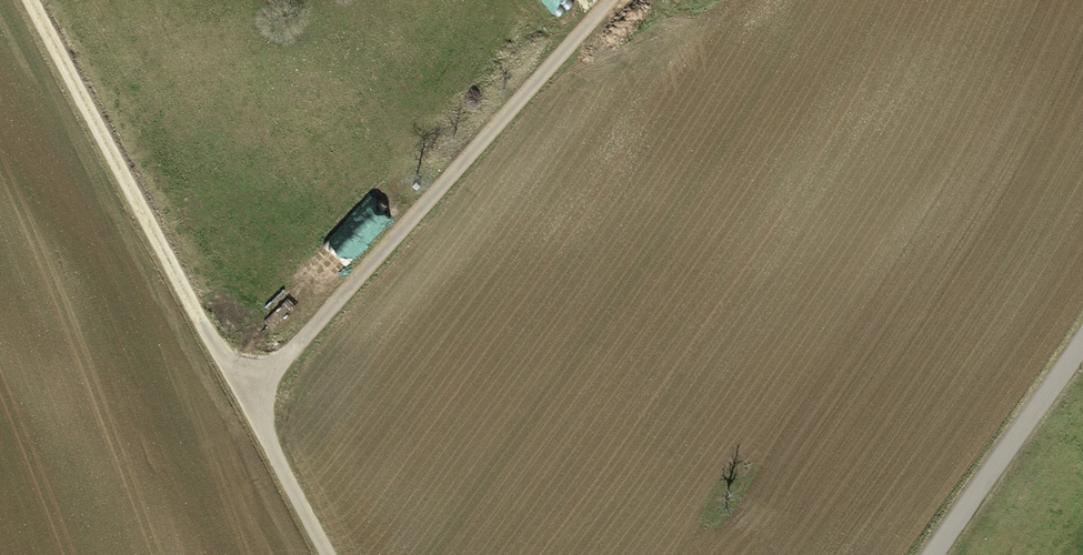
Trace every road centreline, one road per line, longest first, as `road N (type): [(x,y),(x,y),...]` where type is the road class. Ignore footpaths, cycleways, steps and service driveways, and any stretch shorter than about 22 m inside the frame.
road 1 (track): [(30,0),(328,554)]
road 2 (track): [(247,398),(611,0)]
road 3 (unclassified): [(1082,342),(934,554)]

